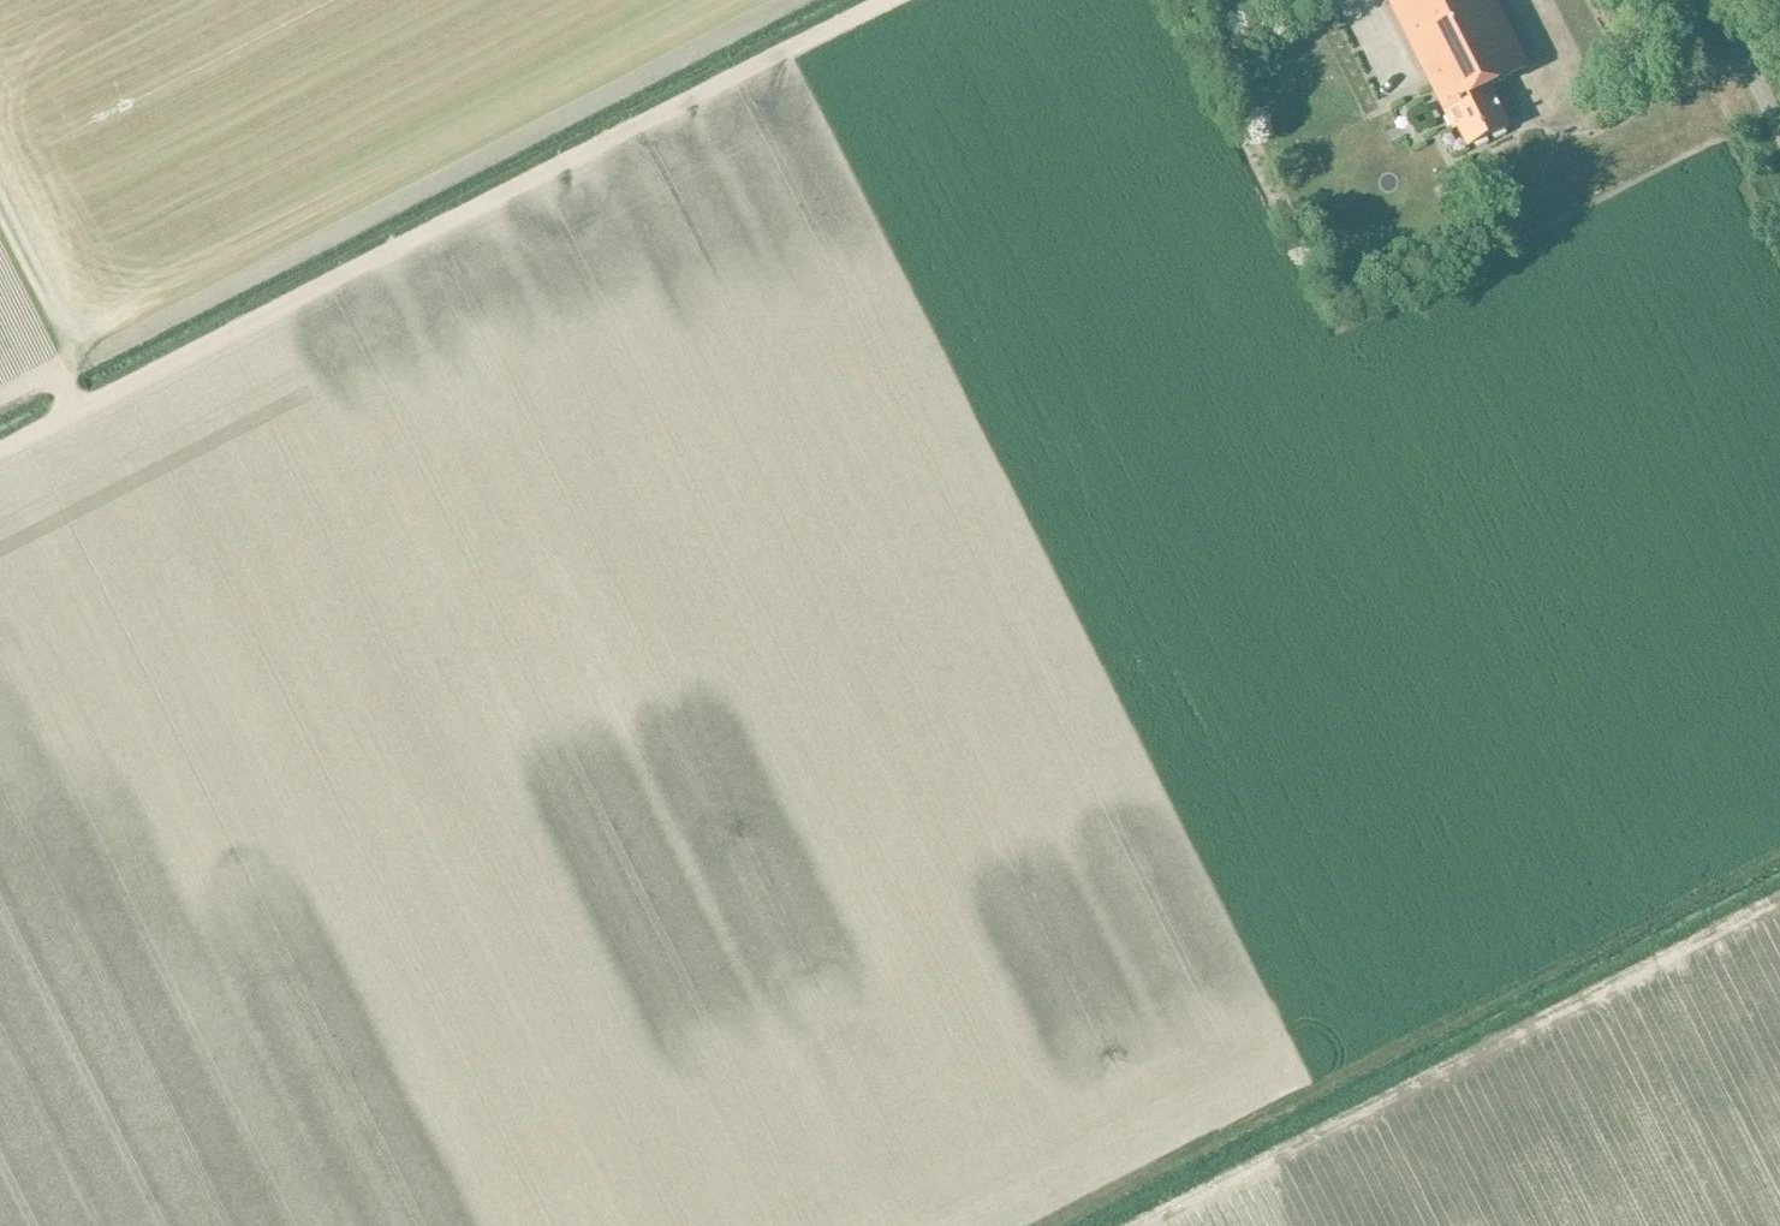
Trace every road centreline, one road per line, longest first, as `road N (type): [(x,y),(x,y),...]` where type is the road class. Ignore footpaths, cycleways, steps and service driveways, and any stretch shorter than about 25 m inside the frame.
road 1 (unclassified): [(1779,128),(1716,0)]

